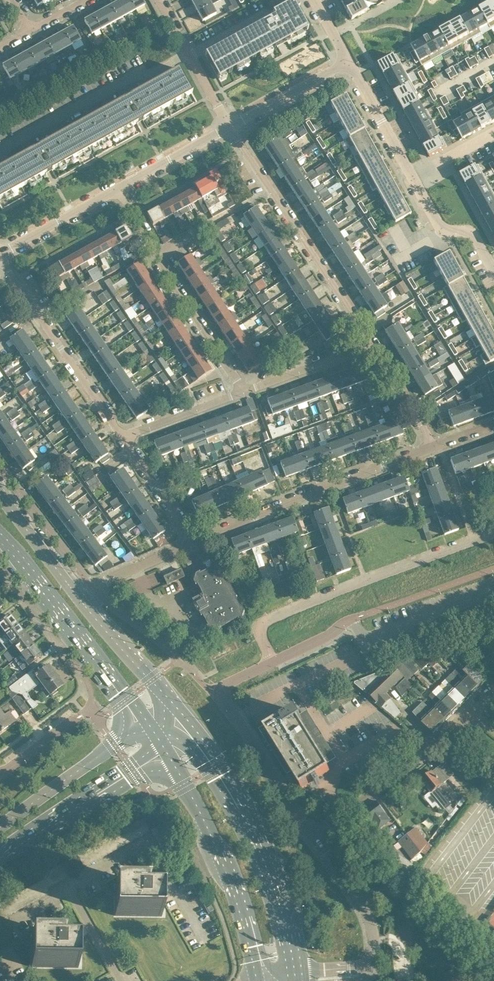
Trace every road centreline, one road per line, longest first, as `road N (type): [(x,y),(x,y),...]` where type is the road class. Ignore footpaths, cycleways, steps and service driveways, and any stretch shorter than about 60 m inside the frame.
road 1 (unclassified): [(124,980),(77,900),(76,880),(152,838),(206,932)]
road 2 (residential): [(274,662),(261,634),(267,618),(493,531)]
road 3 (secondary): [(301,971),(252,824),(188,724)]
road 4 (residential): [(376,346),(229,129)]
road 5 (residential): [(196,543),(438,446)]
road 6 (secondary): [(159,756),(214,843),(257,980)]
road 7 (residential): [(118,189),(244,393)]
road 8 (secondary): [(0,539),(142,730)]
road 9 (unclassified): [(313,836),(493,693)]
road 10 (residential): [(0,258),(122,437)]
road 11 (secondary): [(0,865),(159,756)]
road 12 (secondary): [(142,730),(0,831)]
road 13 (secondary): [(188,724),(79,594)]
road 14 (unclassified): [(378,966),(375,913),(313,836)]
road 15 (residential): [(229,129),(160,0)]
road 16 (residential): [(244,393),(376,346)]
road 17 (residential): [(229,129),(348,62)]
road 18 (residential): [(0,254),(118,189)]
road 19 (residential): [(412,179),(348,62)]
road 20 (secondary): [(79,594),(0,488)]
road 21 (residential): [(493,271),(475,236),(439,227),(412,179)]
road 22 (residential): [(122,437),(244,393)]
road 23 (residential): [(122,437),(196,543)]
road 24 (residential): [(79,594),(196,543)]
road 25 (residential): [(118,189),(229,129)]

